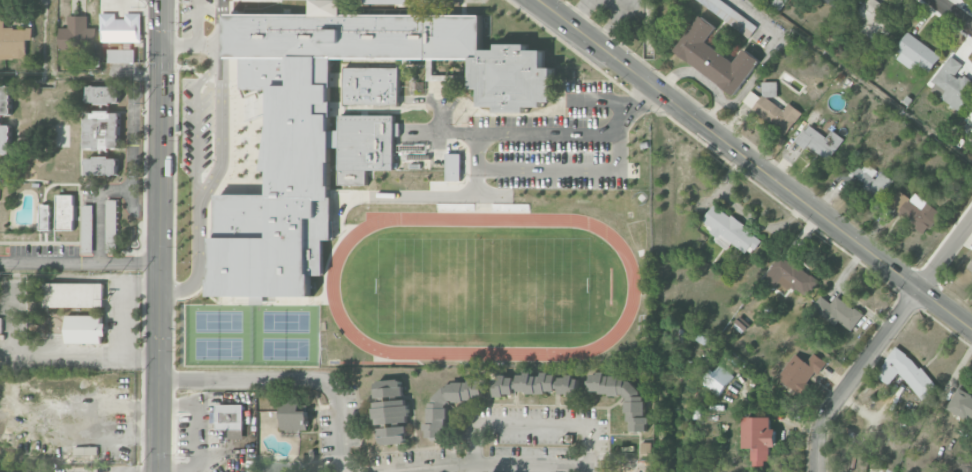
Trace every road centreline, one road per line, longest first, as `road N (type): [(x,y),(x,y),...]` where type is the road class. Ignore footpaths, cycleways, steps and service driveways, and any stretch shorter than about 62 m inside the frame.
road 1 (tertiary): [(971,328),(535,0)]
road 2 (secondary): [(158,471),(160,0)]
road 3 (residential): [(818,471),(824,413),(971,223)]

